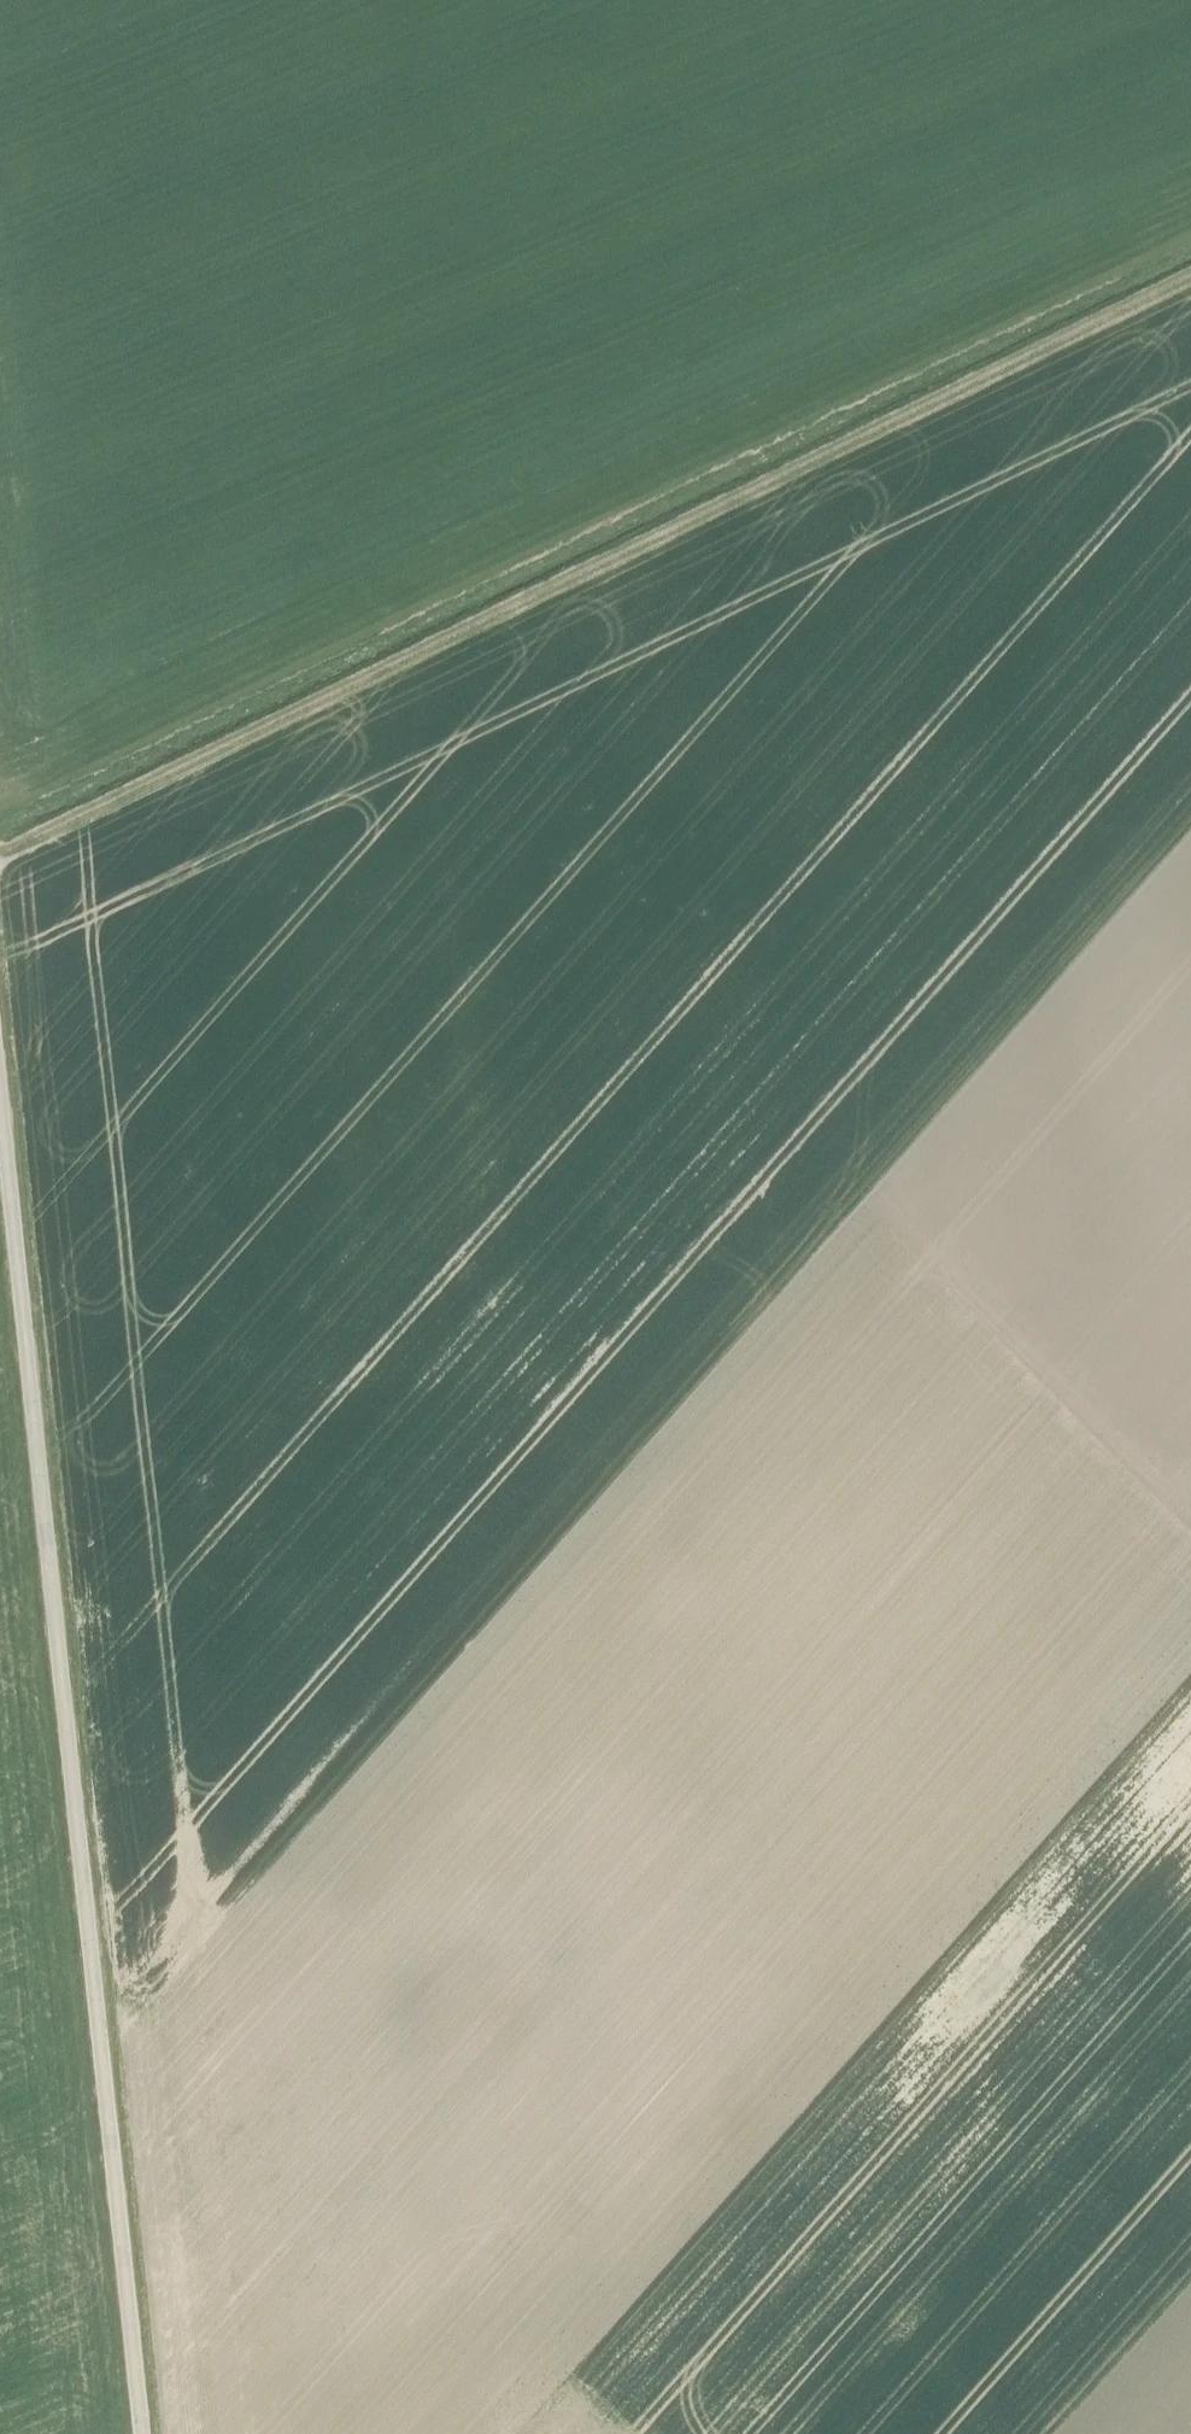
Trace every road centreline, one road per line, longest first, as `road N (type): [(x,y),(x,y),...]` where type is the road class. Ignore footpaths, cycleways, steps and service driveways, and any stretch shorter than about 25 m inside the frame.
road 1 (unclassified): [(143,2433),(0,1070)]

